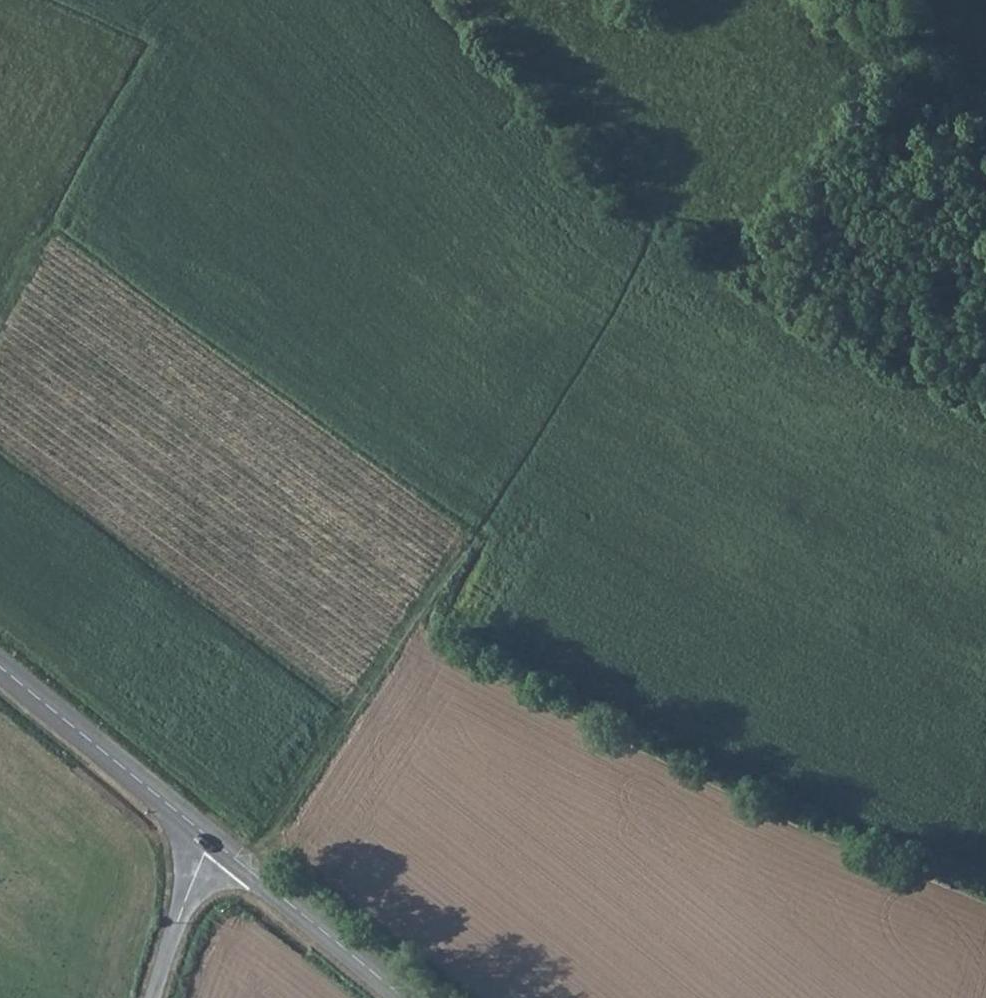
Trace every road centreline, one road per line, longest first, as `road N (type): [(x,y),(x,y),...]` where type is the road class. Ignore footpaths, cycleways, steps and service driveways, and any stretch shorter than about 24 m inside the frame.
road 1 (track): [(236,862),(464,539)]
road 2 (tertiary): [(0,670),(215,845)]
road 3 (tertiary): [(215,845),(401,997)]
road 4 (unclassified): [(215,845),(155,997)]

